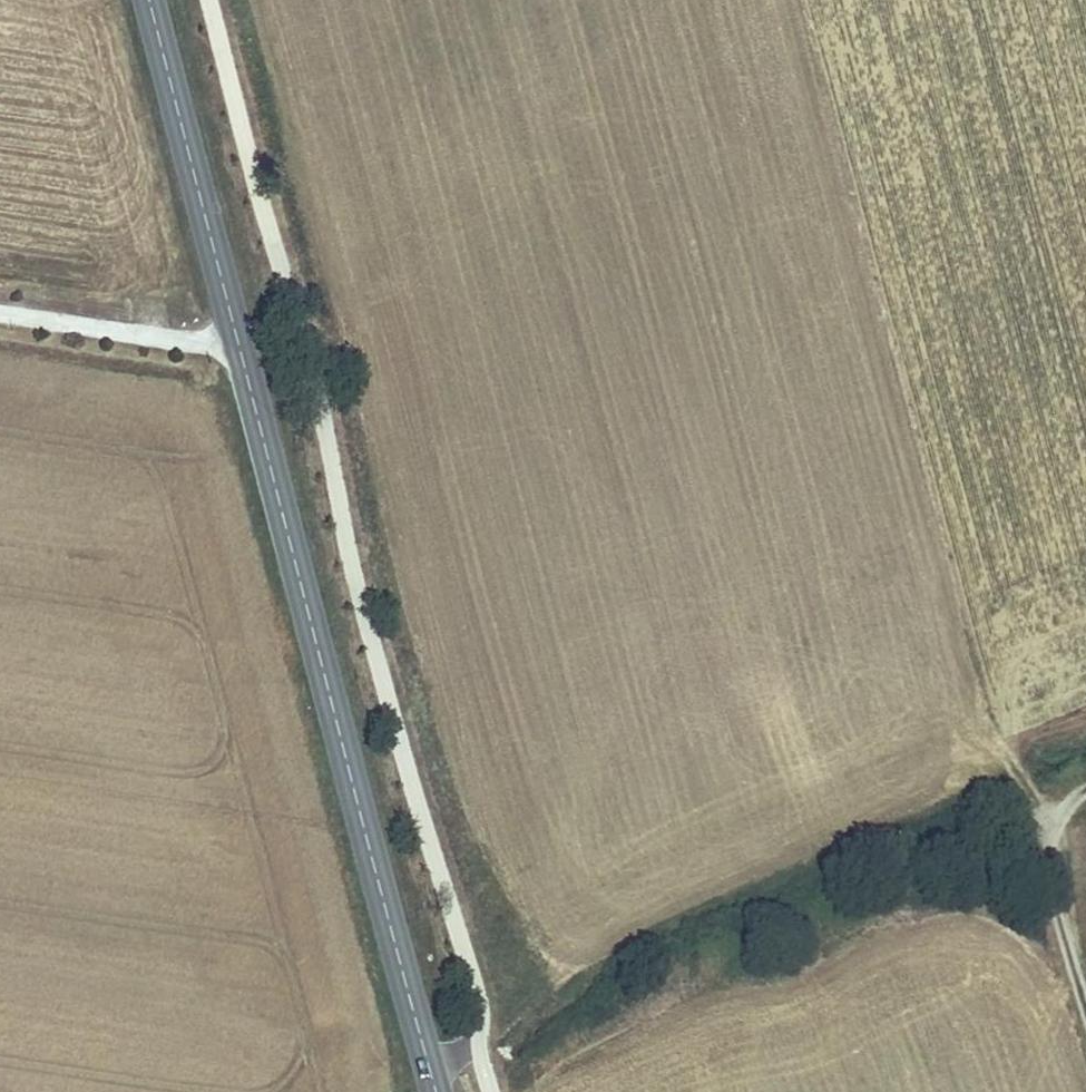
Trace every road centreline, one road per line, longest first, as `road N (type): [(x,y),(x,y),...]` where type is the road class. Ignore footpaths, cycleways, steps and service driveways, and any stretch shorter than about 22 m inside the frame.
road 1 (secondary): [(151,0),(442,1091)]
road 2 (track): [(1085,1006),(1051,869),(1059,816),(1085,789)]

